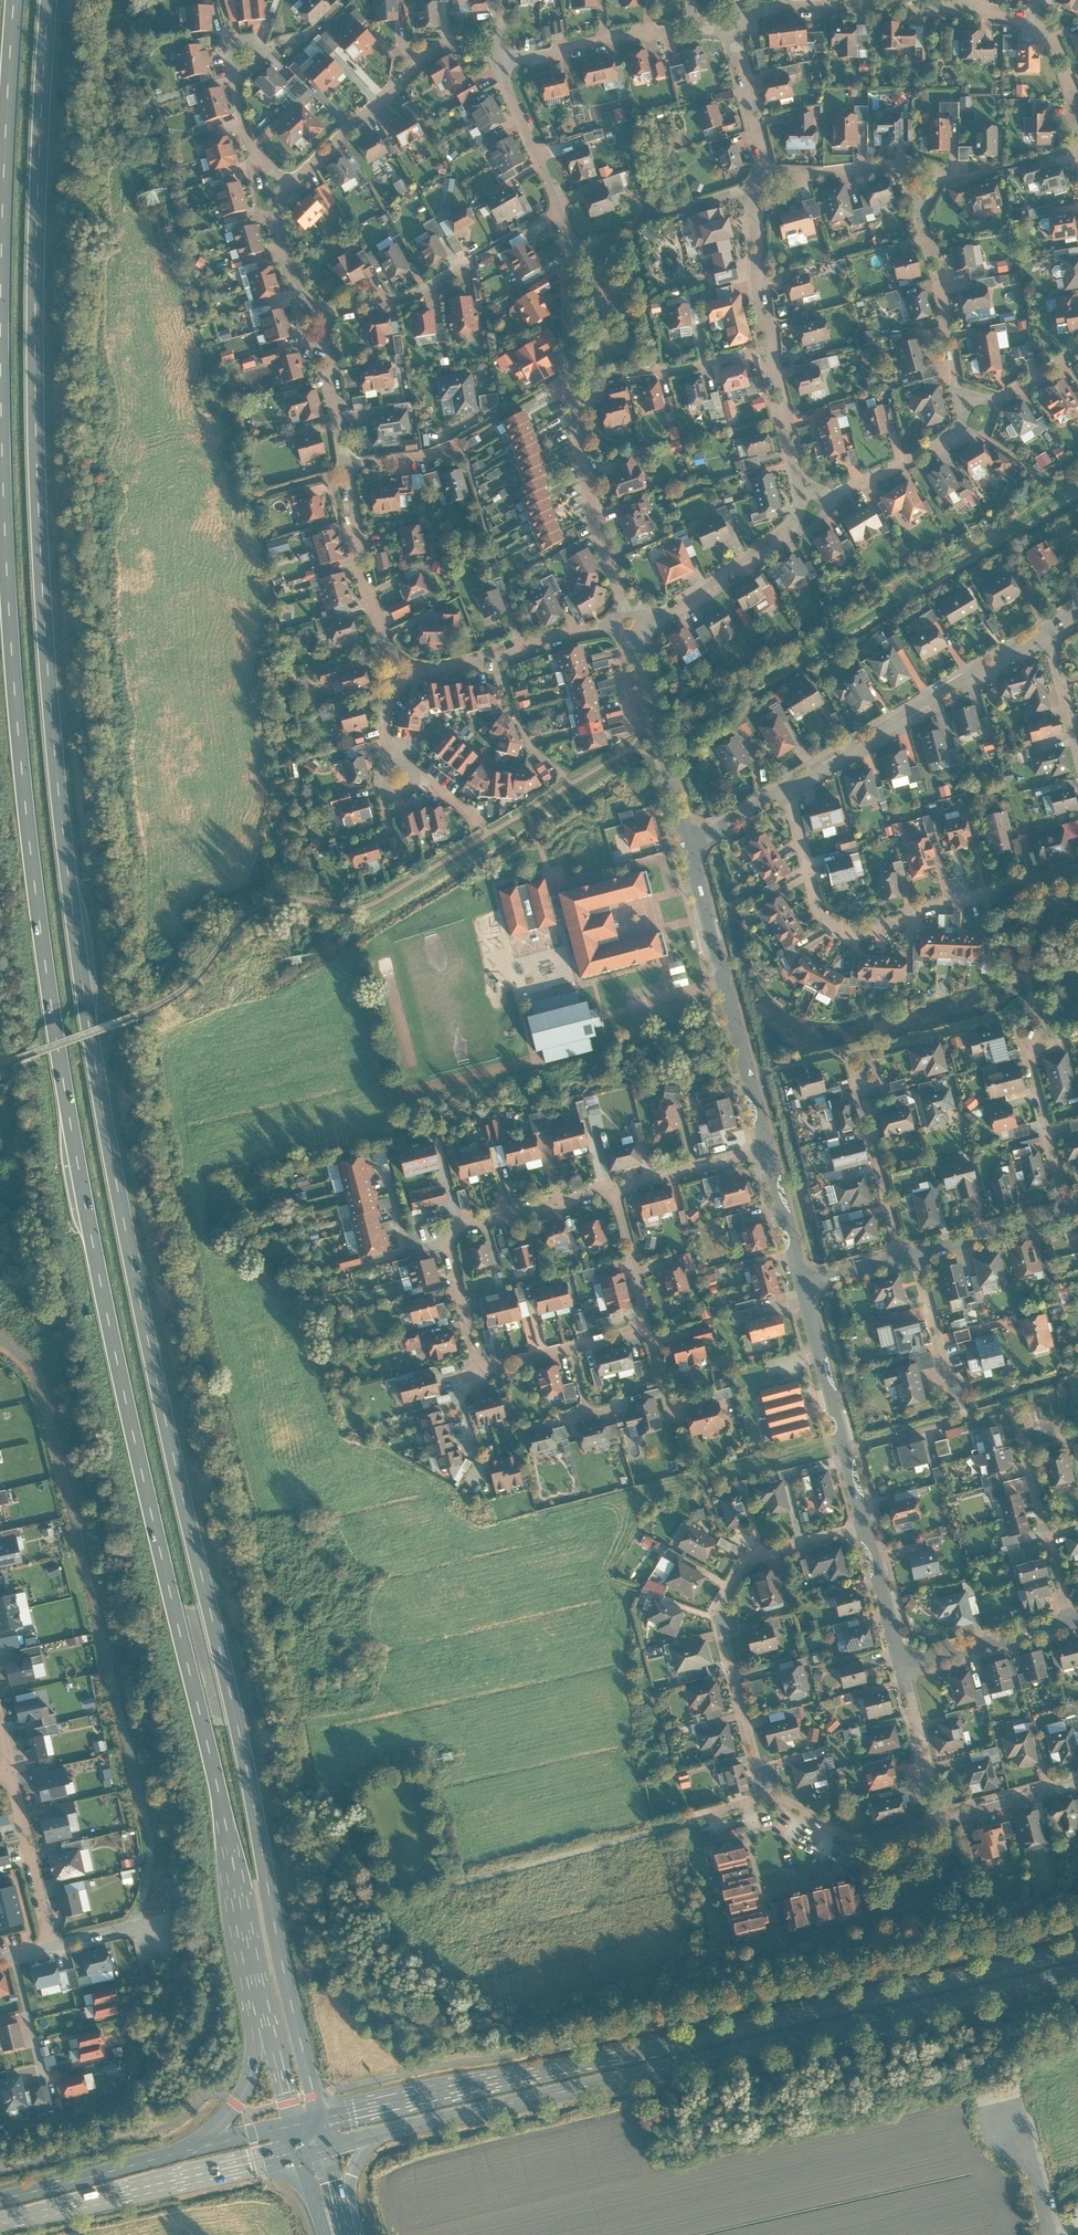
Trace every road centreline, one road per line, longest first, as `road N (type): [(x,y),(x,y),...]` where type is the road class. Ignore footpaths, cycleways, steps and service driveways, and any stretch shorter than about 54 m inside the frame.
road 1 (motorway): [(314,2095),(129,1246),(79,958),(54,740),(37,477),(37,203),(49,0)]
road 2 (motorway): [(14,0),(2,403),(27,814),(94,1247),(216,1777)]
road 3 (tertiary): [(1077,1951),(320,2120)]
road 4 (tertiary): [(369,2138),(1077,1973)]
road 5 (residential): [(628,625),(575,422),(569,238),(502,66)]
road 6 (residential): [(617,1190),(646,1329),(479,1371),(446,1244),(461,1226)]
road 7 (residential): [(734,37),(759,13),(780,6),(984,10),(1053,40),(1068,76),(1077,144)]
road 8 (residential): [(785,792),(820,911),(845,931),(869,932),(1077,869)]
road 9 (residential): [(777,1797),(762,1789),(715,1610),(749,1557),(865,1526)]
road 10 (residential): [(689,845),(767,1148)]
road 11 (residential): [(1048,627),(785,792)]
road 12 (secondary): [(0,2223),(302,2154)]
road 13 (residential): [(488,42),(451,43),(430,54),(289,189)]
road 14 (motorway): [(216,1777),(267,2026)]
road 15 (residential): [(802,1283),(865,1526)]
road 16 (residential): [(502,66),(682,29),(734,37)]
road 17 (residential): [(1069,1620),(1026,1446),(1077,1432)]
road 18 (residential): [(801,496),(792,530),(759,555),(669,613),(628,625)]
road 19 (residential): [(349,466),(358,564),(388,645),(418,671)]
road 20 (residential): [(1069,1214),(1029,1053),(1077,1038)]
road 21 (residential): [(418,671),(628,625)]
road 22 (residential): [(962,405),(960,426),(947,440),(852,490),(801,496)]
road 23 (secondary): [(188,2150),(0,2197)]
road 24 (residential): [(766,171),(898,166),(919,221)]
road 25 (residential): [(919,221),(962,405)]
road 26 (residential): [(902,1258),(856,1078)]
road 27 (residential): [(51,1950),(9,1770)]
road 28 (residential): [(766,171),(752,190),(755,270),(772,349)]
road 29 (residential): [(940,1819),(853,1839),(777,1797)]
road 30 (residential): [(901,1664),(1069,1620)]
road 31 (residential): [(1069,1214),(914,1255)]
road 32 (residential): [(461,1226),(617,1190)]
road 33 (residential): [(940,1819),(901,1664)]
road 34 (residential): [(325,316),(402,300),(470,263)]
road 35 (residential): [(617,1190),(767,1148)]
road 36 (residential): [(325,316),(349,466)]
road 37 (motorway): [(267,2026),(242,2095),(188,2150)]
road 38 (residential): [(772,349),(801,496)]
road 39 (residential): [(865,1526),(901,1664)]
road 40 (residential): [(289,189),(278,226),(294,279),(325,316)]
road 41 (residential): [(1077,1781),(940,1819)]
road 42 (residential): [(1017,2098),(1052,2234)]
road 43 (residential): [(767,1148),(802,1283)]
road 44 (residential): [(289,189),(247,141),(237,67)]
road 45 (residential): [(914,1255),(952,1388)]
road 46 (residential): [(734,37),(766,171)]
road 47 (residential): [(689,845),(654,720)]
road 48 (residential): [(1077,352),(1021,388),(962,405)]
road 49 (residential): [(1077,746),(1048,627)]

